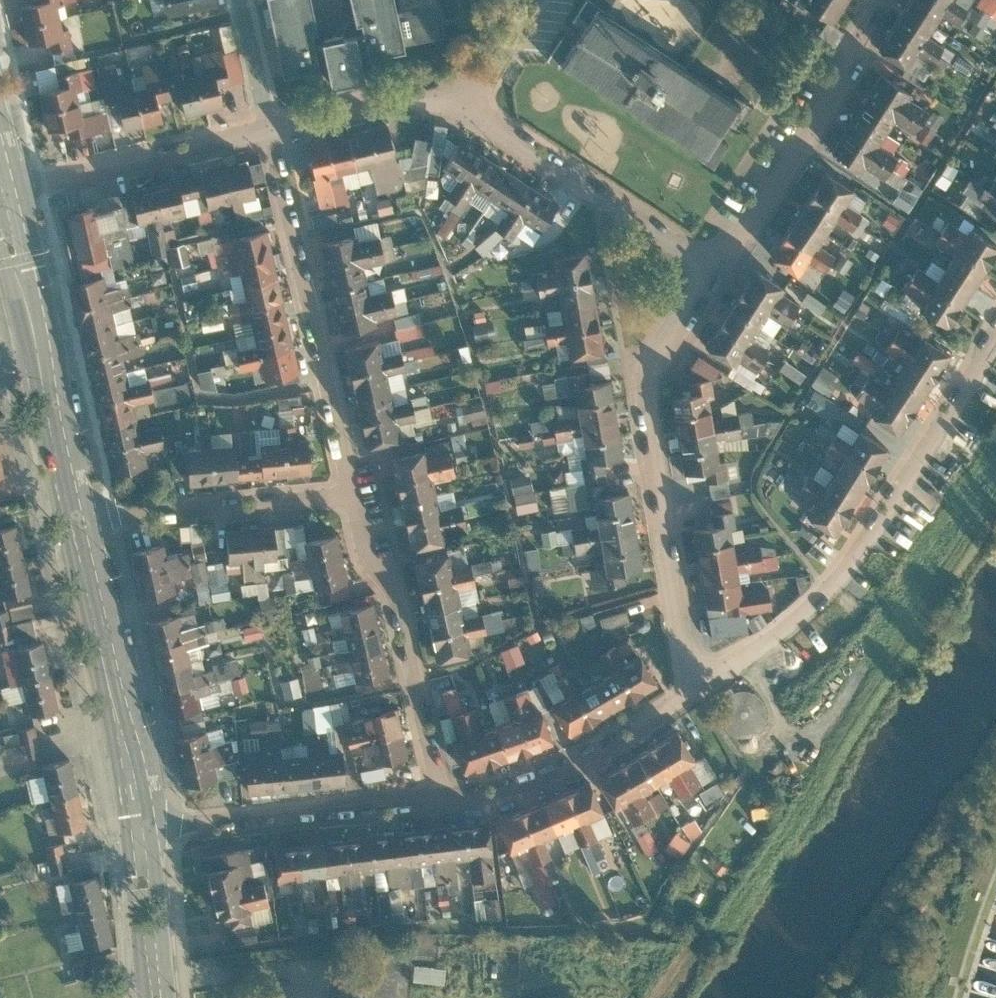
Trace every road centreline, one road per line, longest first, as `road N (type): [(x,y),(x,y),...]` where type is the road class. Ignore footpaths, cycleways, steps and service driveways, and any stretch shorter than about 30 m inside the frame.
road 1 (residential): [(697,692),(840,573),(995,334)]
road 2 (residential): [(697,692),(647,386),(657,347),(713,270)]
road 3 (residential): [(269,130),(352,495)]
road 4 (secondary): [(3,194),(76,522)]
road 5 (residential): [(352,495),(366,553),(398,603),(441,800)]
road 6 (residential): [(713,270),(798,148),(883,0)]
road 7 (secondary): [(76,522),(143,832)]
road 8 (residential): [(143,832),(441,800)]
road 9 (residential): [(713,270),(465,109)]
road 10 (residential): [(441,800),(507,791),(593,758),(697,692)]
road 11 (residential): [(76,522),(352,495)]
road 12 (residential): [(3,194),(269,130)]
road 13 (residential): [(269,130),(409,101),(465,109)]
road 14 (secondary): [(143,832),(159,997)]
road 15 (residential): [(242,0),(269,130)]
road 16 (residential): [(465,109),(531,0)]

